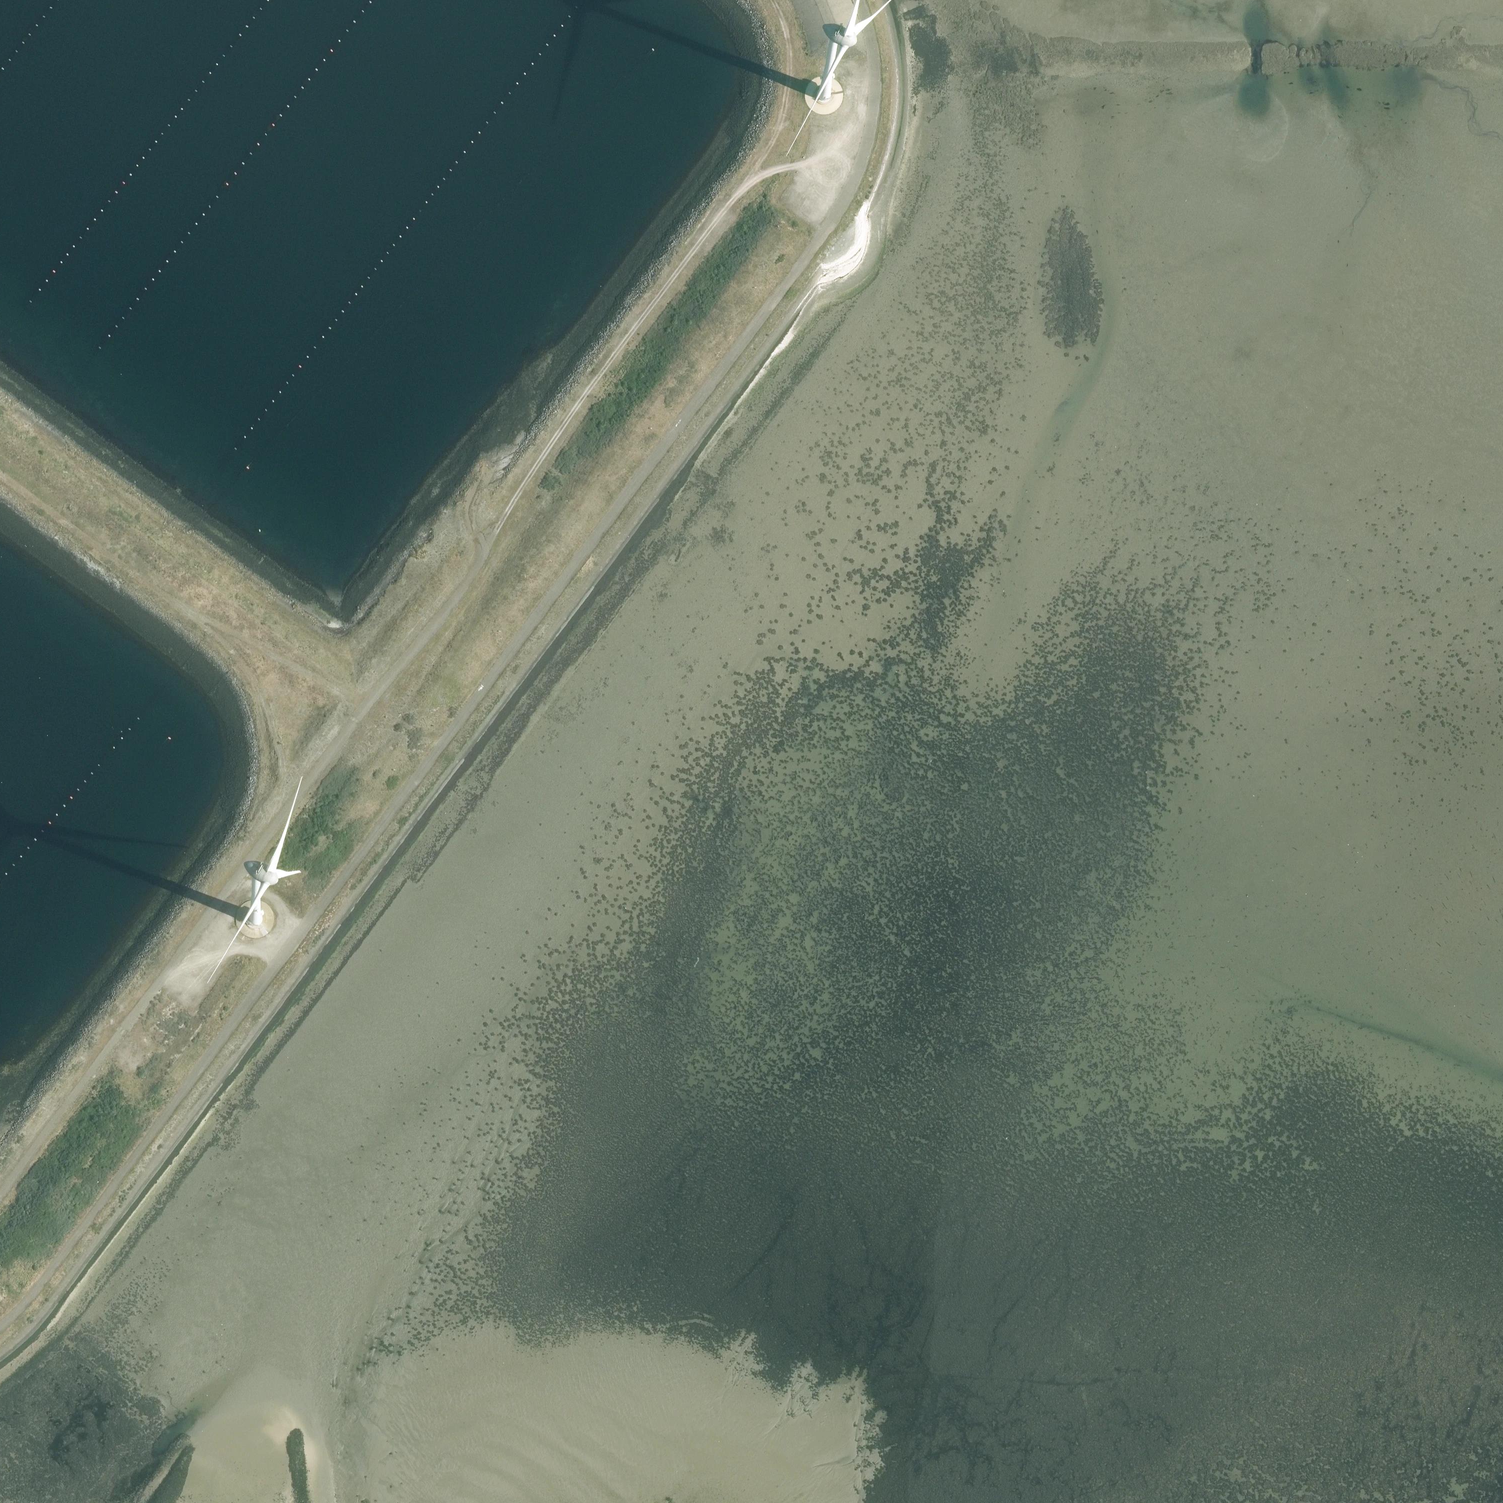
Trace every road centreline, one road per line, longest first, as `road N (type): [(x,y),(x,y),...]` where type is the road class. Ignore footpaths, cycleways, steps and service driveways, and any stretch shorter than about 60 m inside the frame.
road 1 (unclassified): [(0,1197),(489,545),(500,514),(787,129),(794,109),(792,36),(771,0)]

